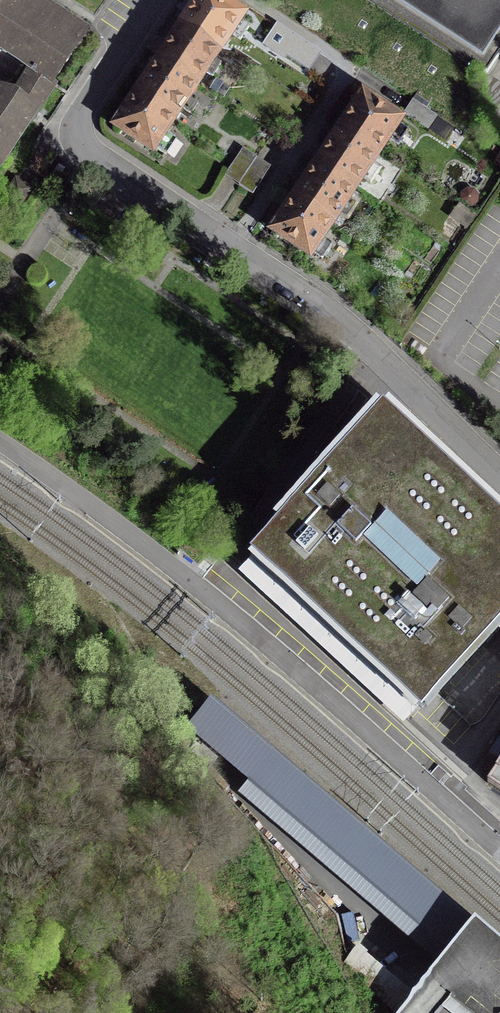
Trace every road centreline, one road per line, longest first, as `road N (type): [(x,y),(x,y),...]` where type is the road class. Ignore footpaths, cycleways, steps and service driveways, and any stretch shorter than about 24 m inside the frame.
road 1 (residential): [(239,252),(78,141),(81,118),(155,0)]
road 2 (residential): [(499,473),(352,327),(239,252)]
road 3 (residential): [(239,252),(357,73)]

